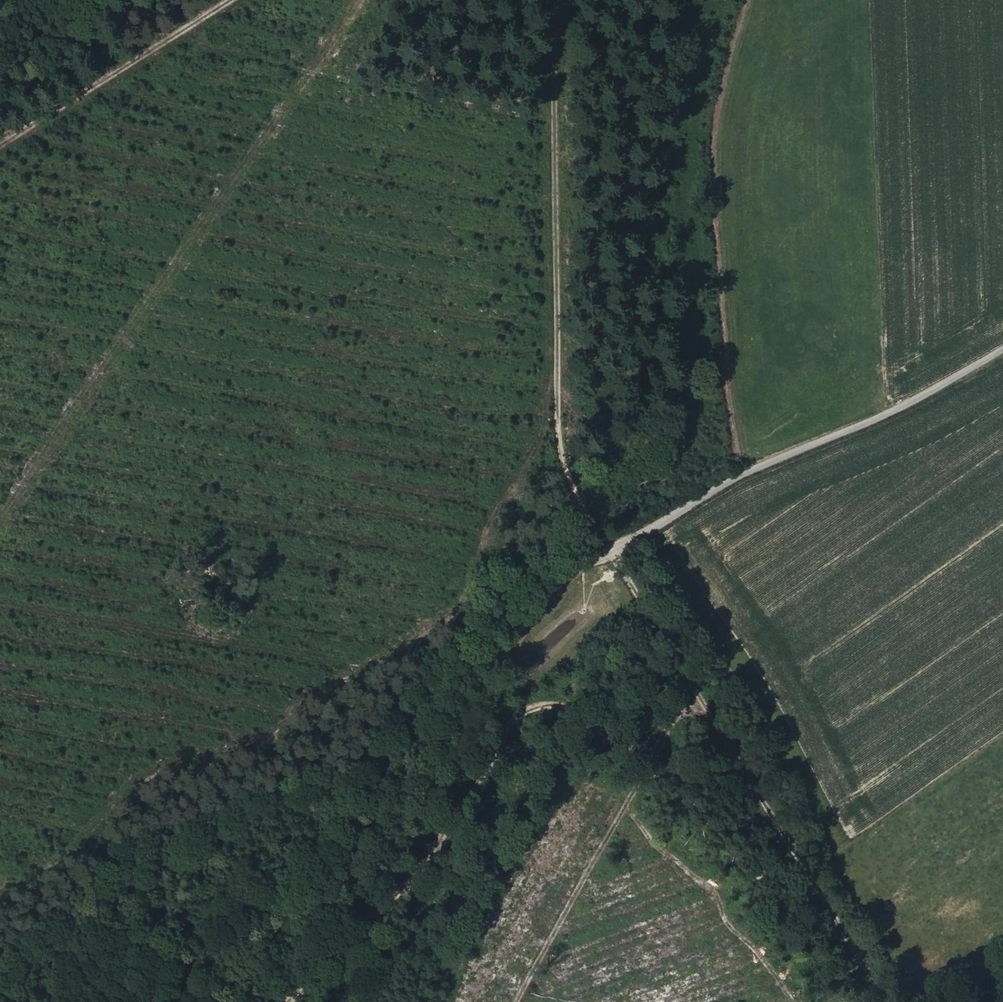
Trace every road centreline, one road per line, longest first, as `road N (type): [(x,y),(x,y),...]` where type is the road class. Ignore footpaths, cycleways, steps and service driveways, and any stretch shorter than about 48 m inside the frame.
road 1 (unclassified): [(1002,347),(694,502),(557,585),(374,843),(336,882),(232,957),(199,1001)]
road 2 (track): [(217,0),(0,138)]

